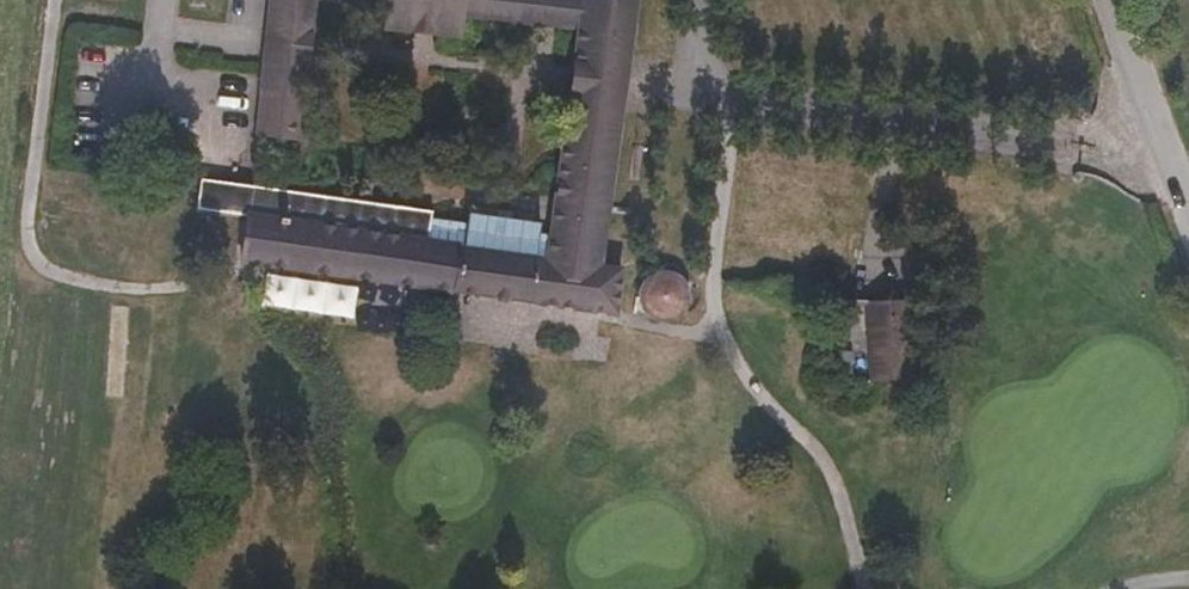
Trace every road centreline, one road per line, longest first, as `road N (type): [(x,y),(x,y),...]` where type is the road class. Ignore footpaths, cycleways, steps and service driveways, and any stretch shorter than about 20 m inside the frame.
road 1 (unclassified): [(1188,234),(1101,0)]

